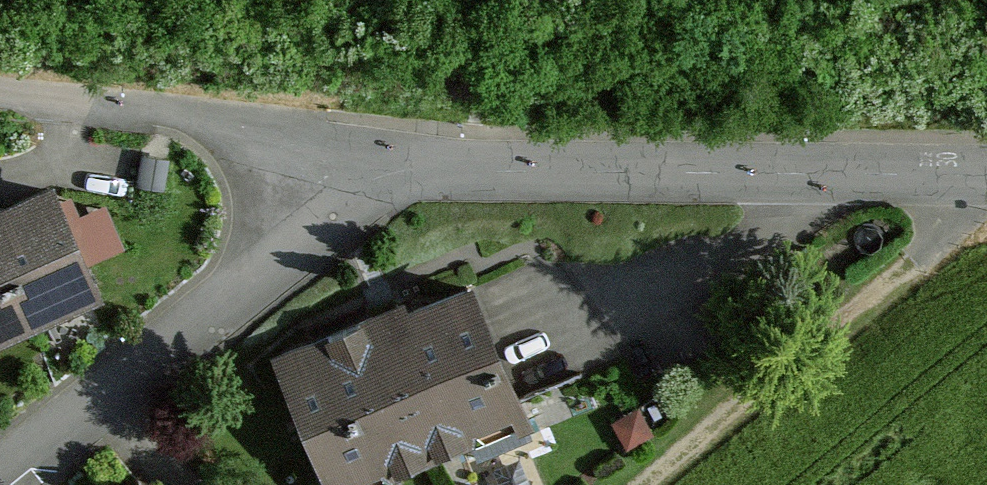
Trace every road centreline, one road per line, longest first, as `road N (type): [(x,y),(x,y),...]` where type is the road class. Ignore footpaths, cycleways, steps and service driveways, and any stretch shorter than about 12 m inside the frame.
road 1 (residential): [(352,155),(986,177)]
road 2 (residential): [(0,477),(284,247),(352,155)]
road 3 (track): [(964,178),(947,245),(657,484)]
road 4 (residential): [(0,97),(169,113),(352,155)]

